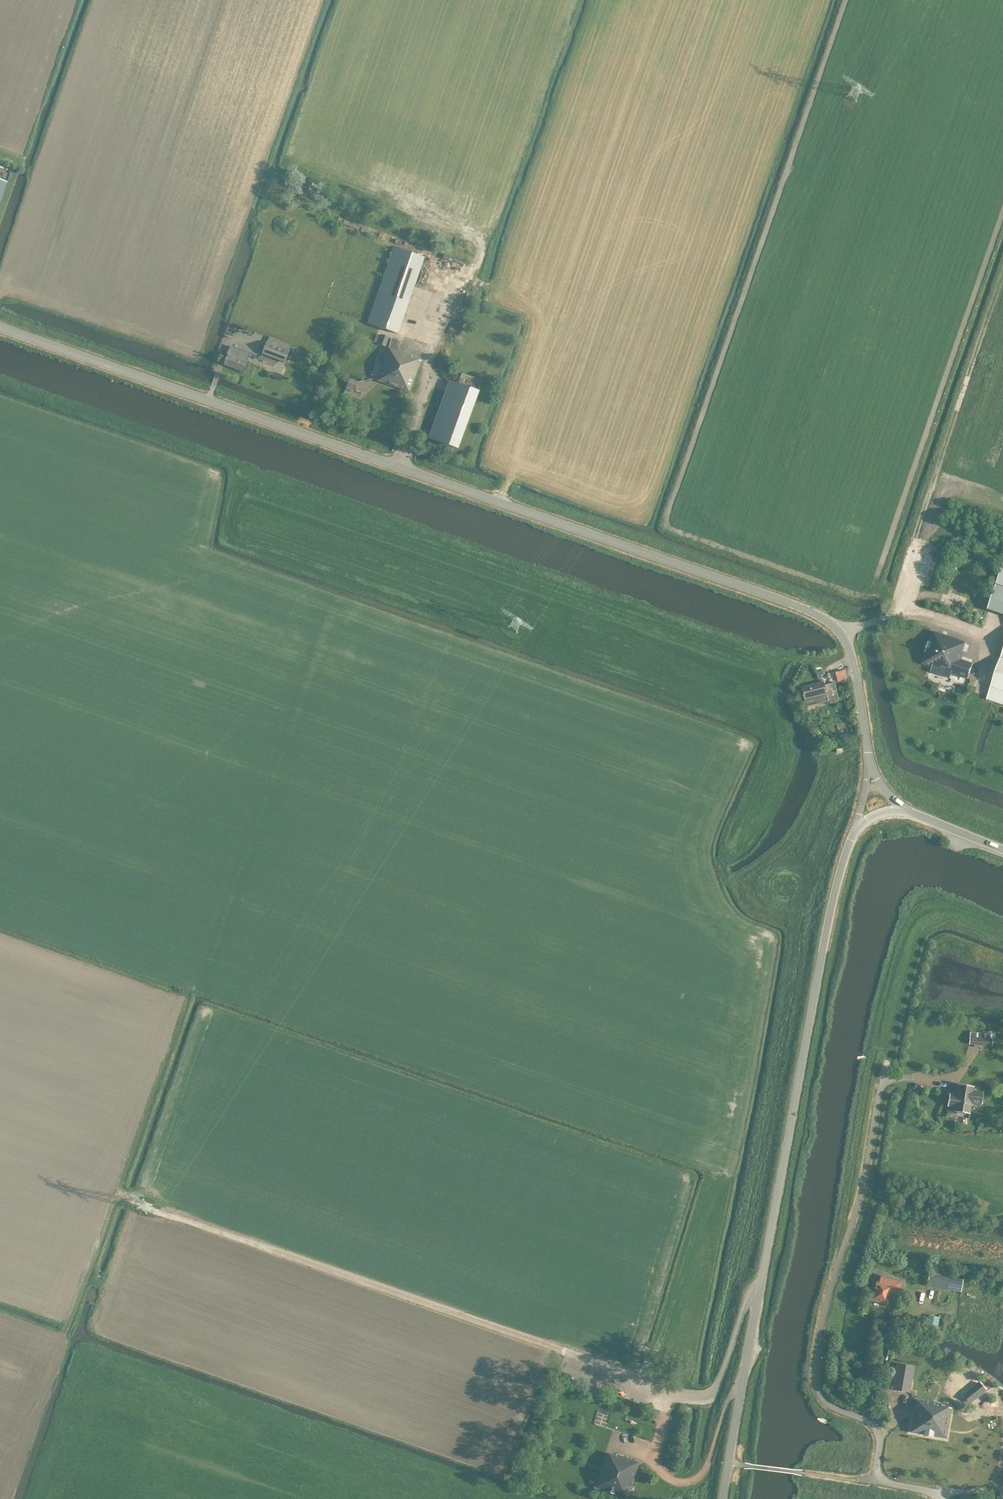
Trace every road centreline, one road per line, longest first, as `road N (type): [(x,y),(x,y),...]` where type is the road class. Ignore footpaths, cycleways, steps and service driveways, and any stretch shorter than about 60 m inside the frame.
road 1 (unclassified): [(870,765),(849,650),(834,625),(810,610),(0,327)]
road 2 (track): [(66,1339),(116,1196),(673,1390)]
road 3 (tertiary): [(723,1498),(825,934),(856,827)]
road 4 (unclassified): [(938,1498),(873,1481),(877,1430),(818,1393),(818,1343),(837,1261)]

